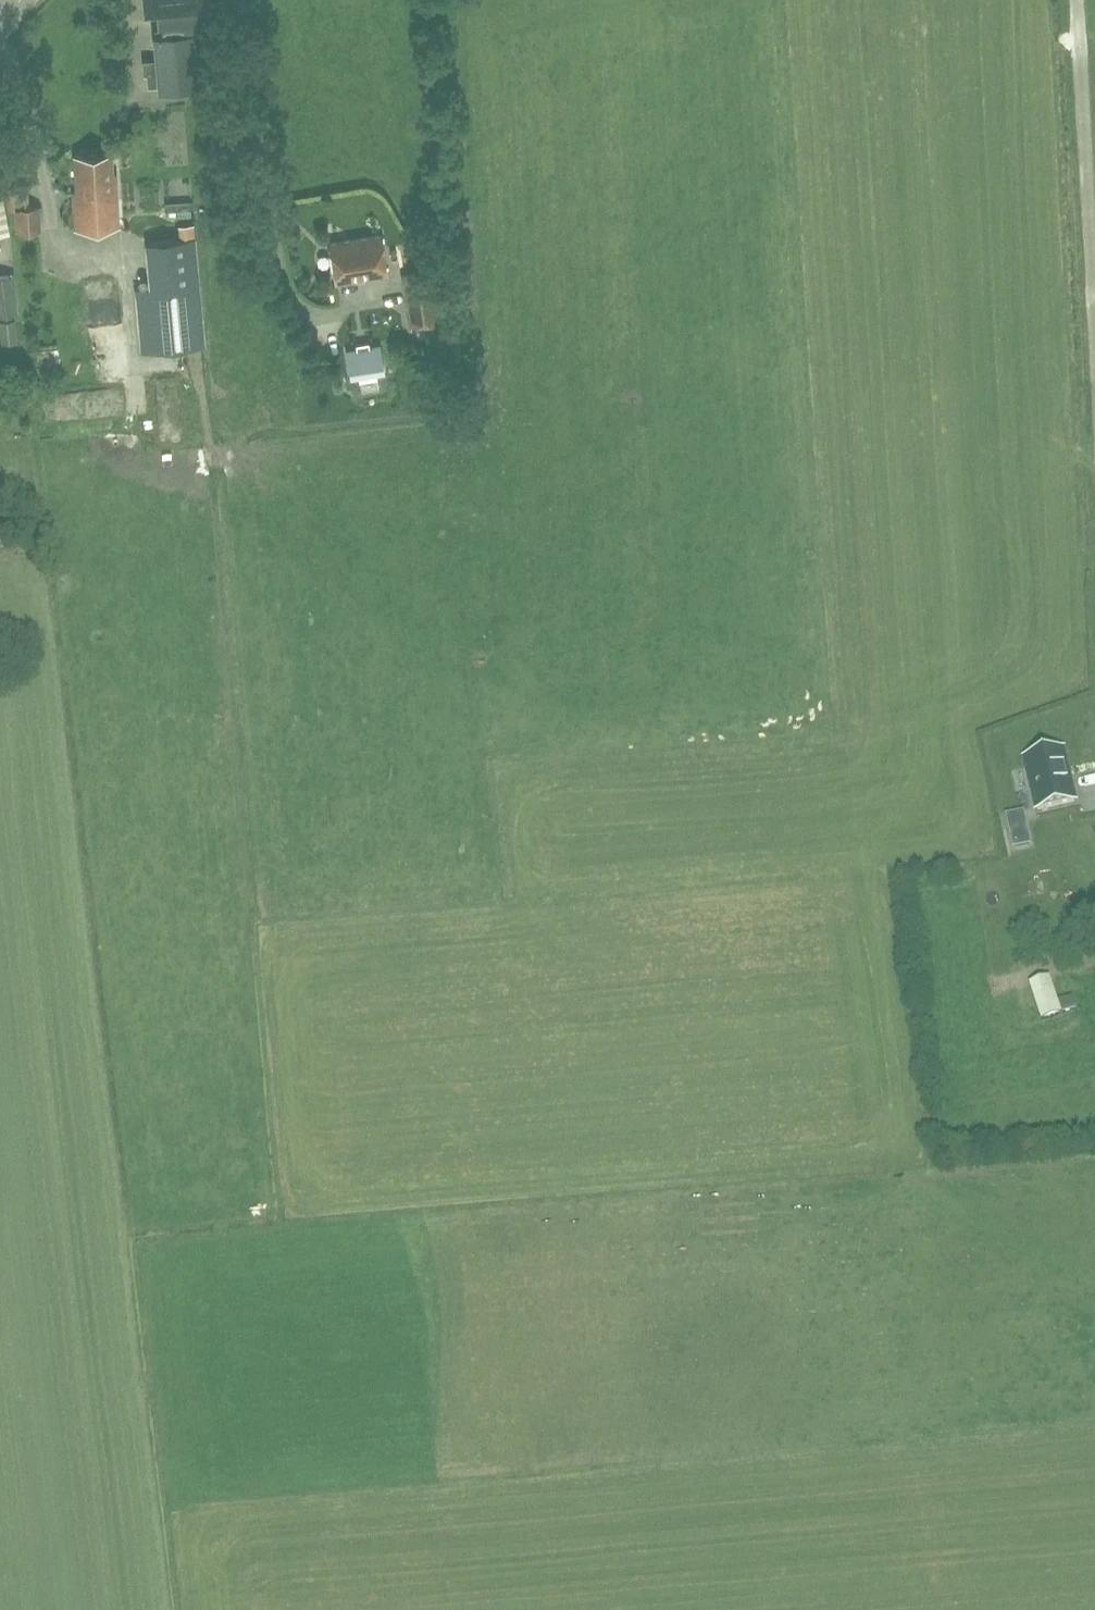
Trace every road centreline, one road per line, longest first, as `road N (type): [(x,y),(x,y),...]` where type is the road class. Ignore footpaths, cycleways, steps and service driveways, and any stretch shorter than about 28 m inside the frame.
road 1 (residential): [(1094,339),(1077,0)]

